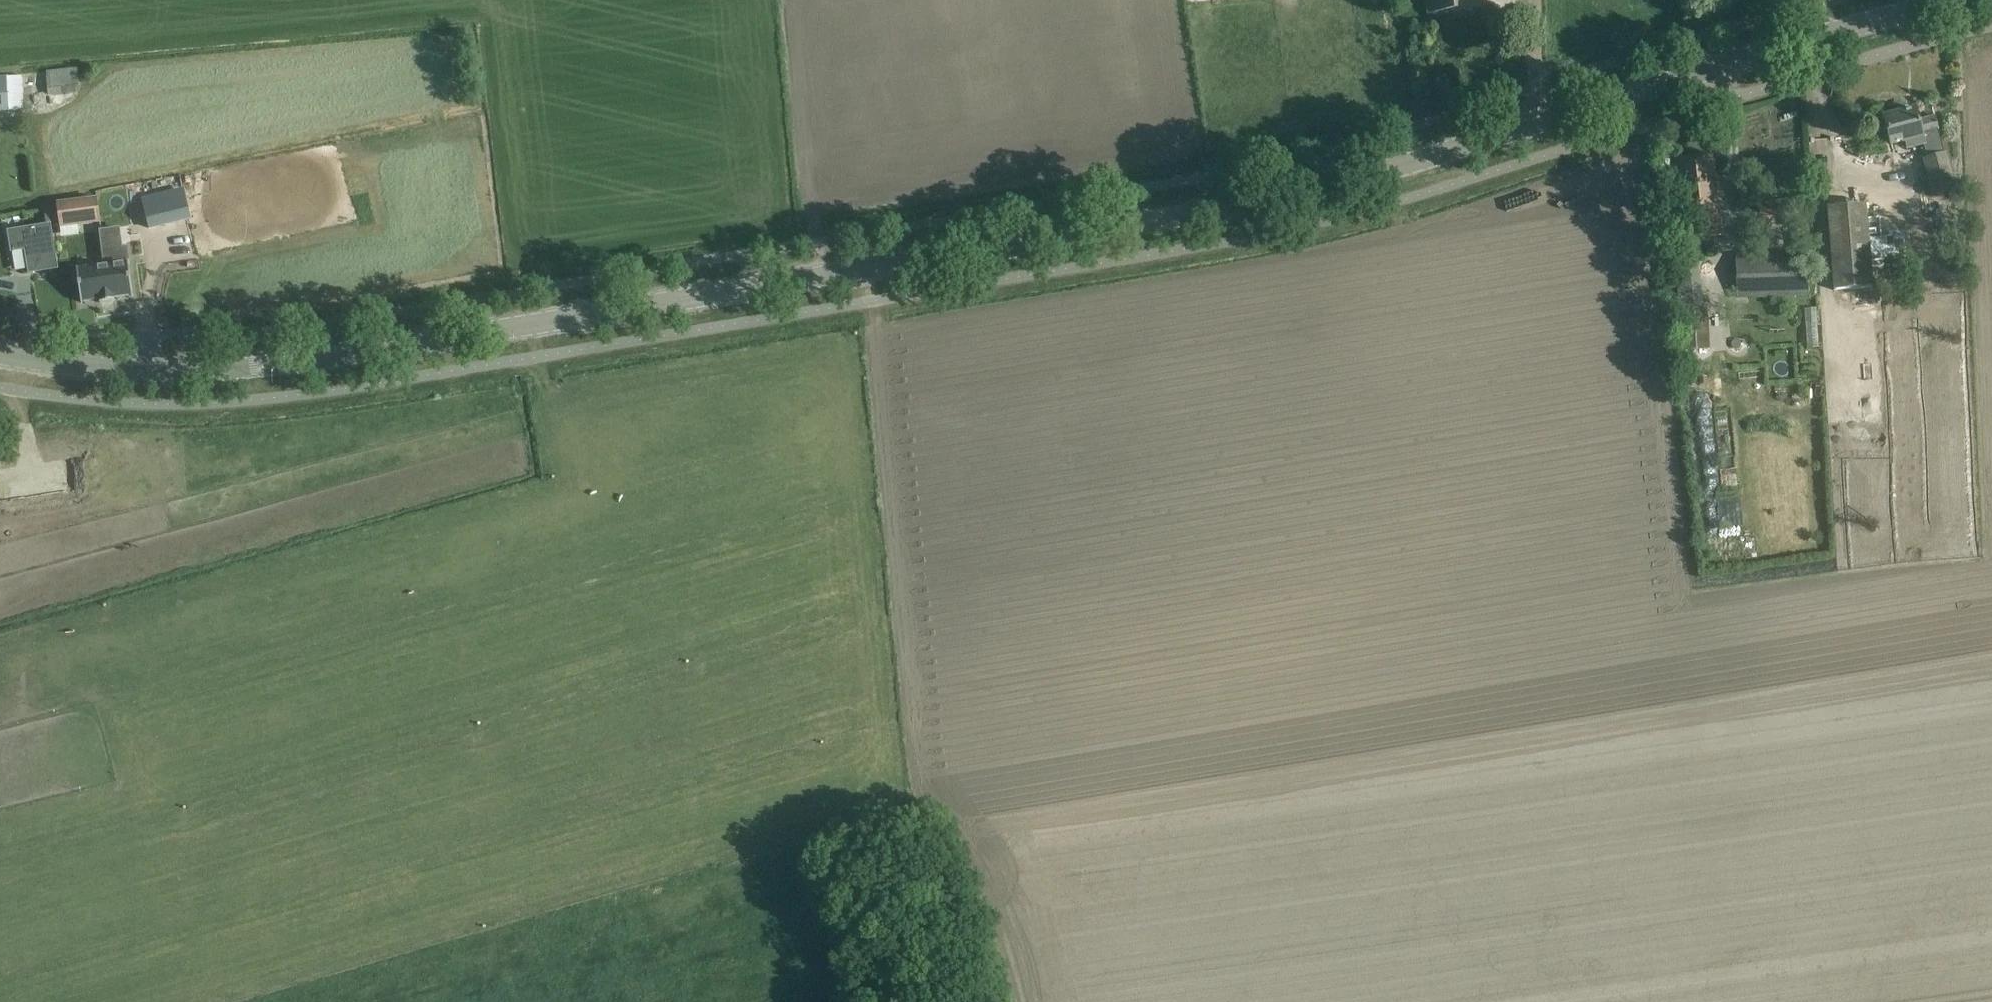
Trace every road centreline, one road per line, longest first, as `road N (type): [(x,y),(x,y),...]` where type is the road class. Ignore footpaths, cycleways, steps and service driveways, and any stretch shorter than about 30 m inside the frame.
road 1 (tertiary): [(0,356),(148,372),(270,366),(1262,203),(1673,77),(1962,0)]

